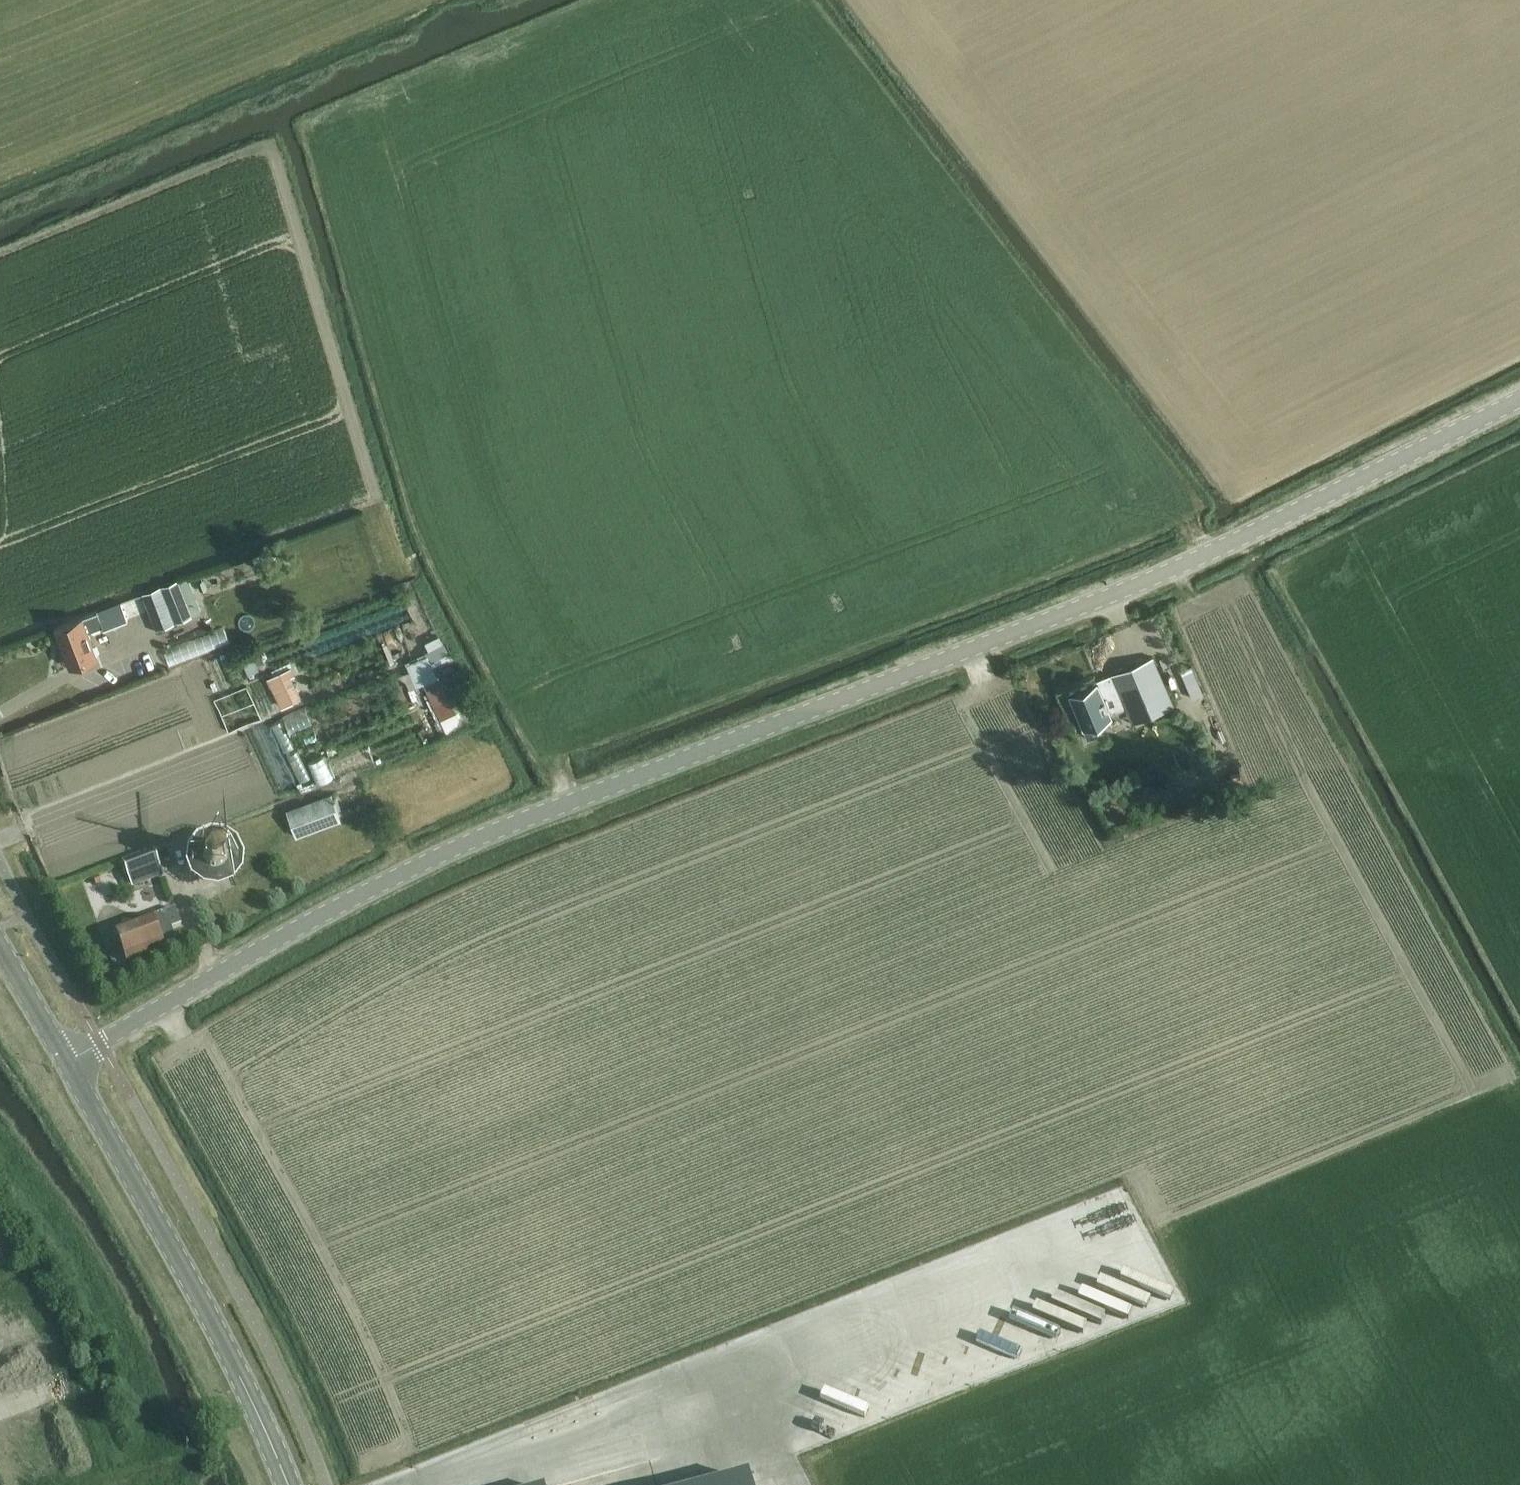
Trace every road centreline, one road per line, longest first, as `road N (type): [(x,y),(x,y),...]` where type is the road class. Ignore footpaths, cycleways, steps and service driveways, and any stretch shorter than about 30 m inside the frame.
road 1 (tertiary): [(68,1062),(287,935),(522,823),(1109,596),(1519,392)]
road 2 (secondary): [(285,1484),(240,1378),(68,1062)]
road 3 (secondary): [(68,1062),(0,948)]

